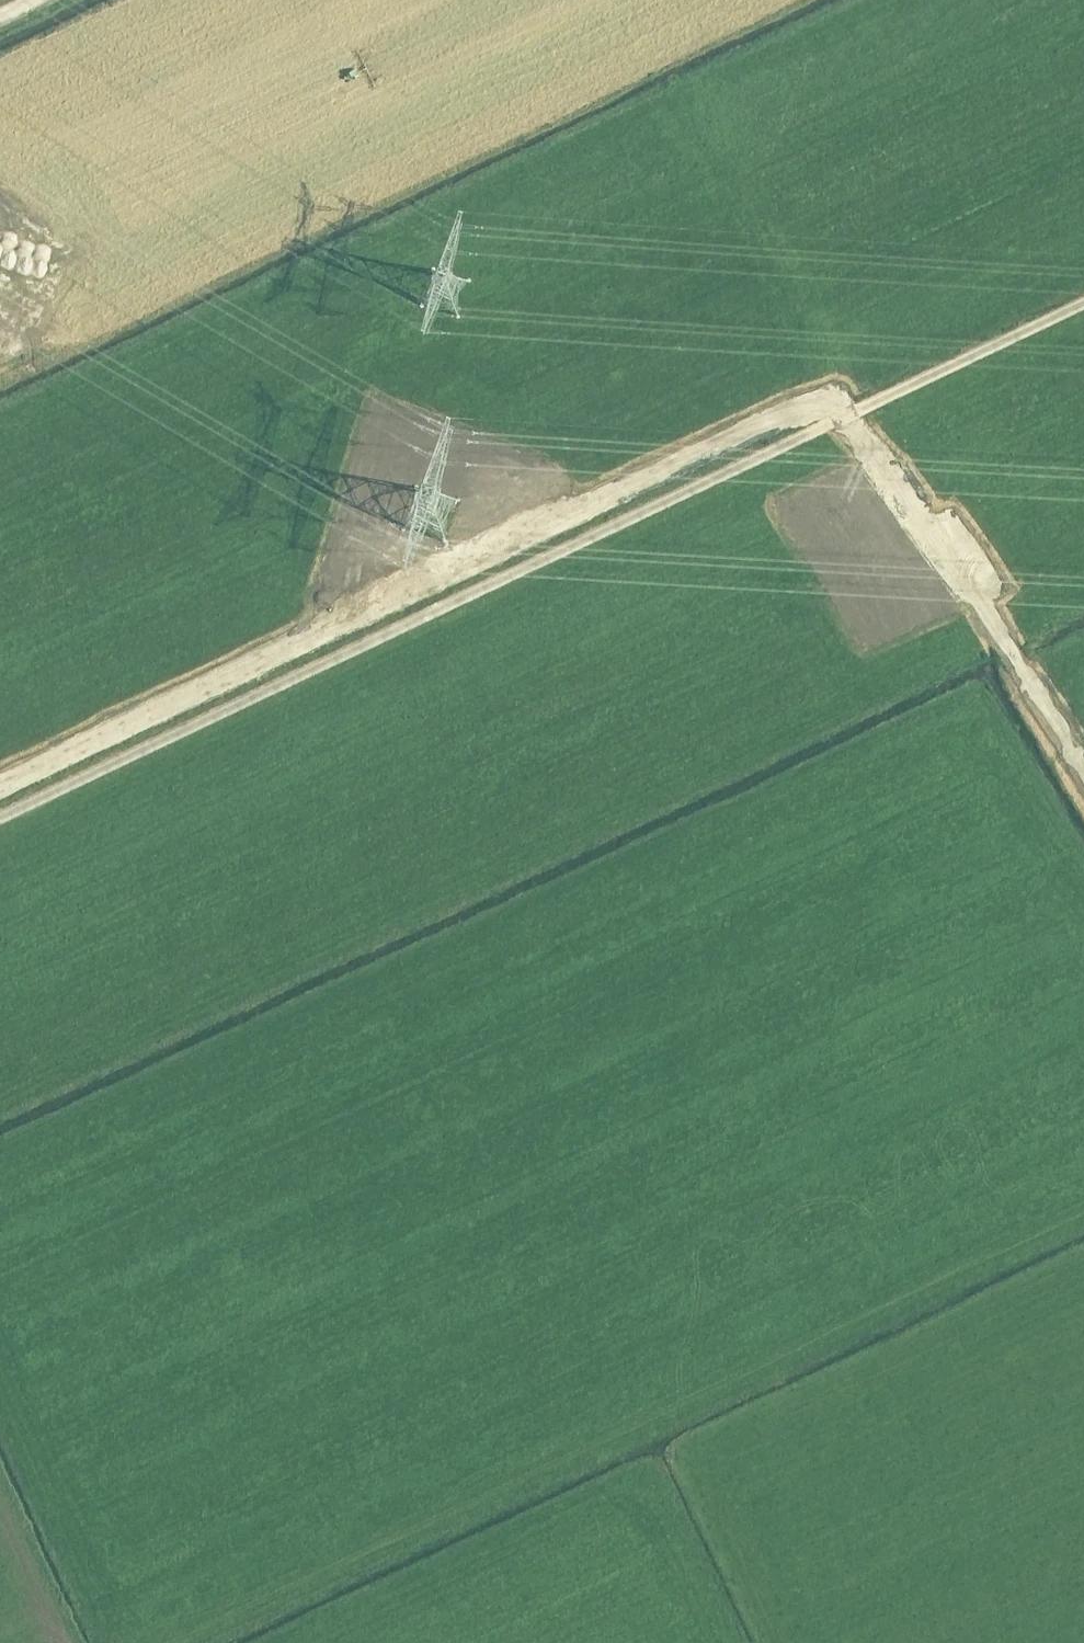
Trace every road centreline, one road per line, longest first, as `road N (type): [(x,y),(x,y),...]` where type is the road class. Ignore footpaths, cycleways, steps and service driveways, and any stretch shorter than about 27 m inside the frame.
road 1 (track): [(0,787),(817,401),(833,405),(966,587),(1083,768)]

